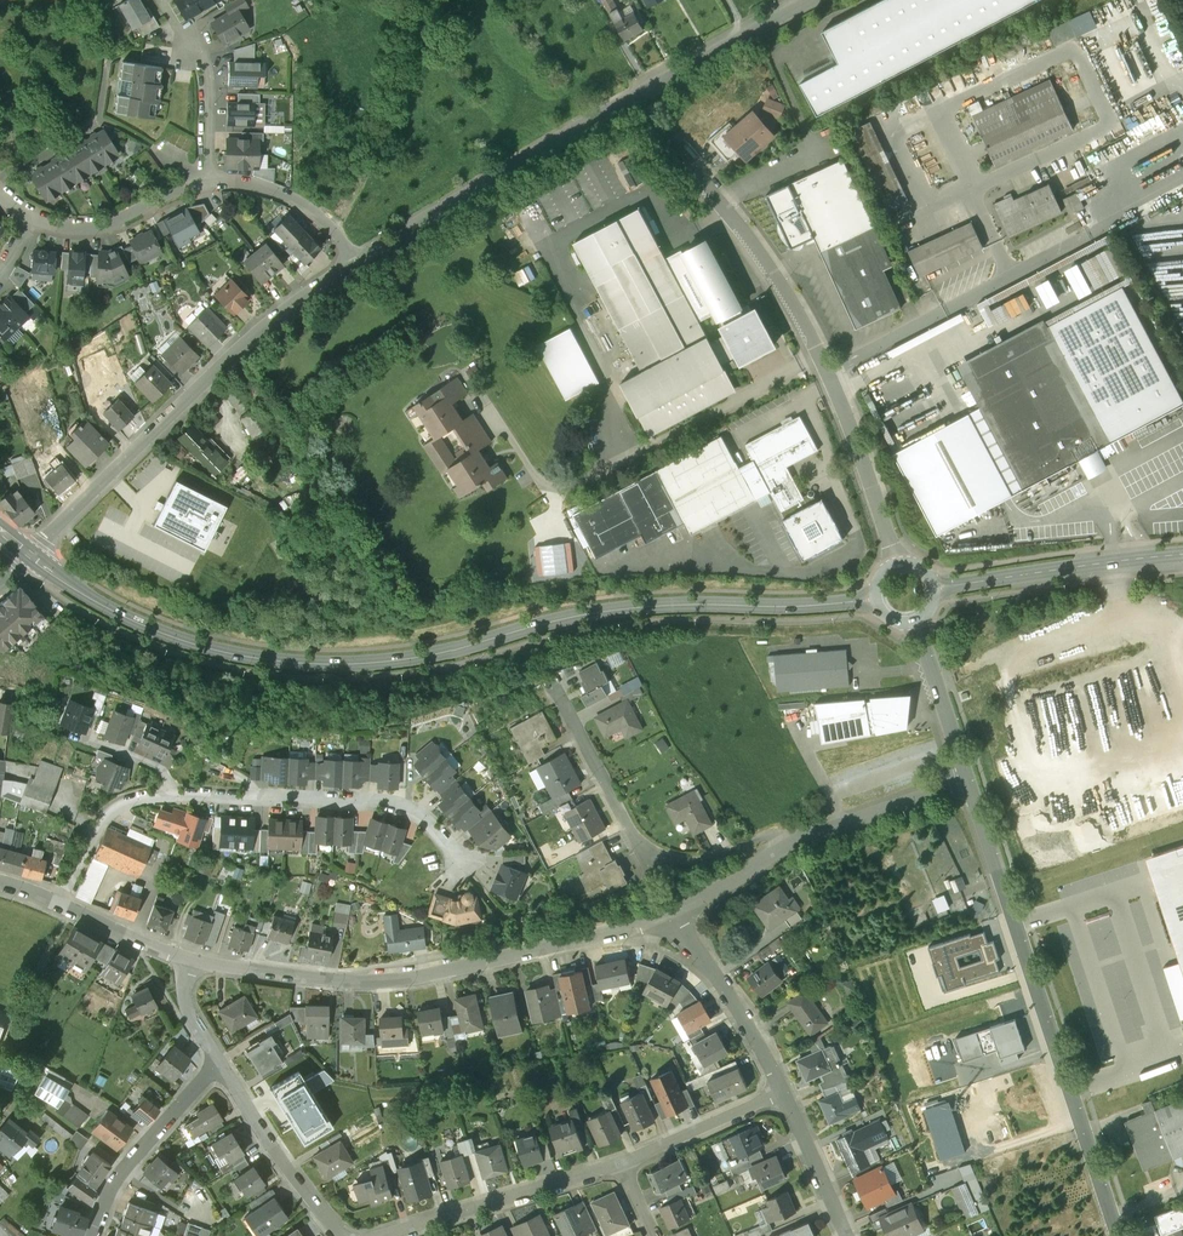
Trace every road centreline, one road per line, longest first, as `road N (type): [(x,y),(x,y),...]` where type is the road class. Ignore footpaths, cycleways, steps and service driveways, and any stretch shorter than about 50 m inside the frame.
road 1 (secondary): [(874,597),(623,610),(435,657),(298,665),(154,631),(96,604),(31,554)]
road 2 (residential): [(811,0),(350,267)]
road 3 (residential): [(191,960),(387,983),(622,932),(668,913)]
road 4 (unclassified): [(1120,1235),(969,781)]
road 5 (unclassified): [(896,563),(851,424),(788,294),(678,158)]
road 6 (residential): [(350,267),(226,360),(31,554)]
road 7 (residential): [(789,845),(768,836),(709,858),(664,859),(631,827),(554,686)]
road 8 (residential): [(172,796),(389,800),(429,821),(468,868)]
road 9 (track): [(335,237),(397,103),(419,0)]
road 10 (secondary): [(1182,554),(933,589)]
road 11 (residential): [(387,1235),(621,1163)]
road 12 (residential): [(94,1235),(143,1147),(220,1063)]
road 13 (residential): [(783,1092),(717,977),(668,913)]
road 14 (residential): [(341,1235),(220,1063)]
road 15 (residential): [(789,845),(969,781)]
road 16 (residential): [(209,181),(115,224),(62,227),(33,218)]
road 17 (residential): [(621,1163),(783,1092)]
road 18 (residential): [(350,267),(335,237),(279,193),(209,181)]
road 19 (residential): [(59,907),(103,823),(134,803),(172,796)]
road 20 (unclassified): [(969,781),(915,620)]
road 21 (residential): [(847,1235),(783,1092)]
road 22 (residential): [(59,907),(191,960)]
road 23 (residential): [(668,913),(789,845)]
road 24 (residential): [(190,49),(206,73),(209,181)]

